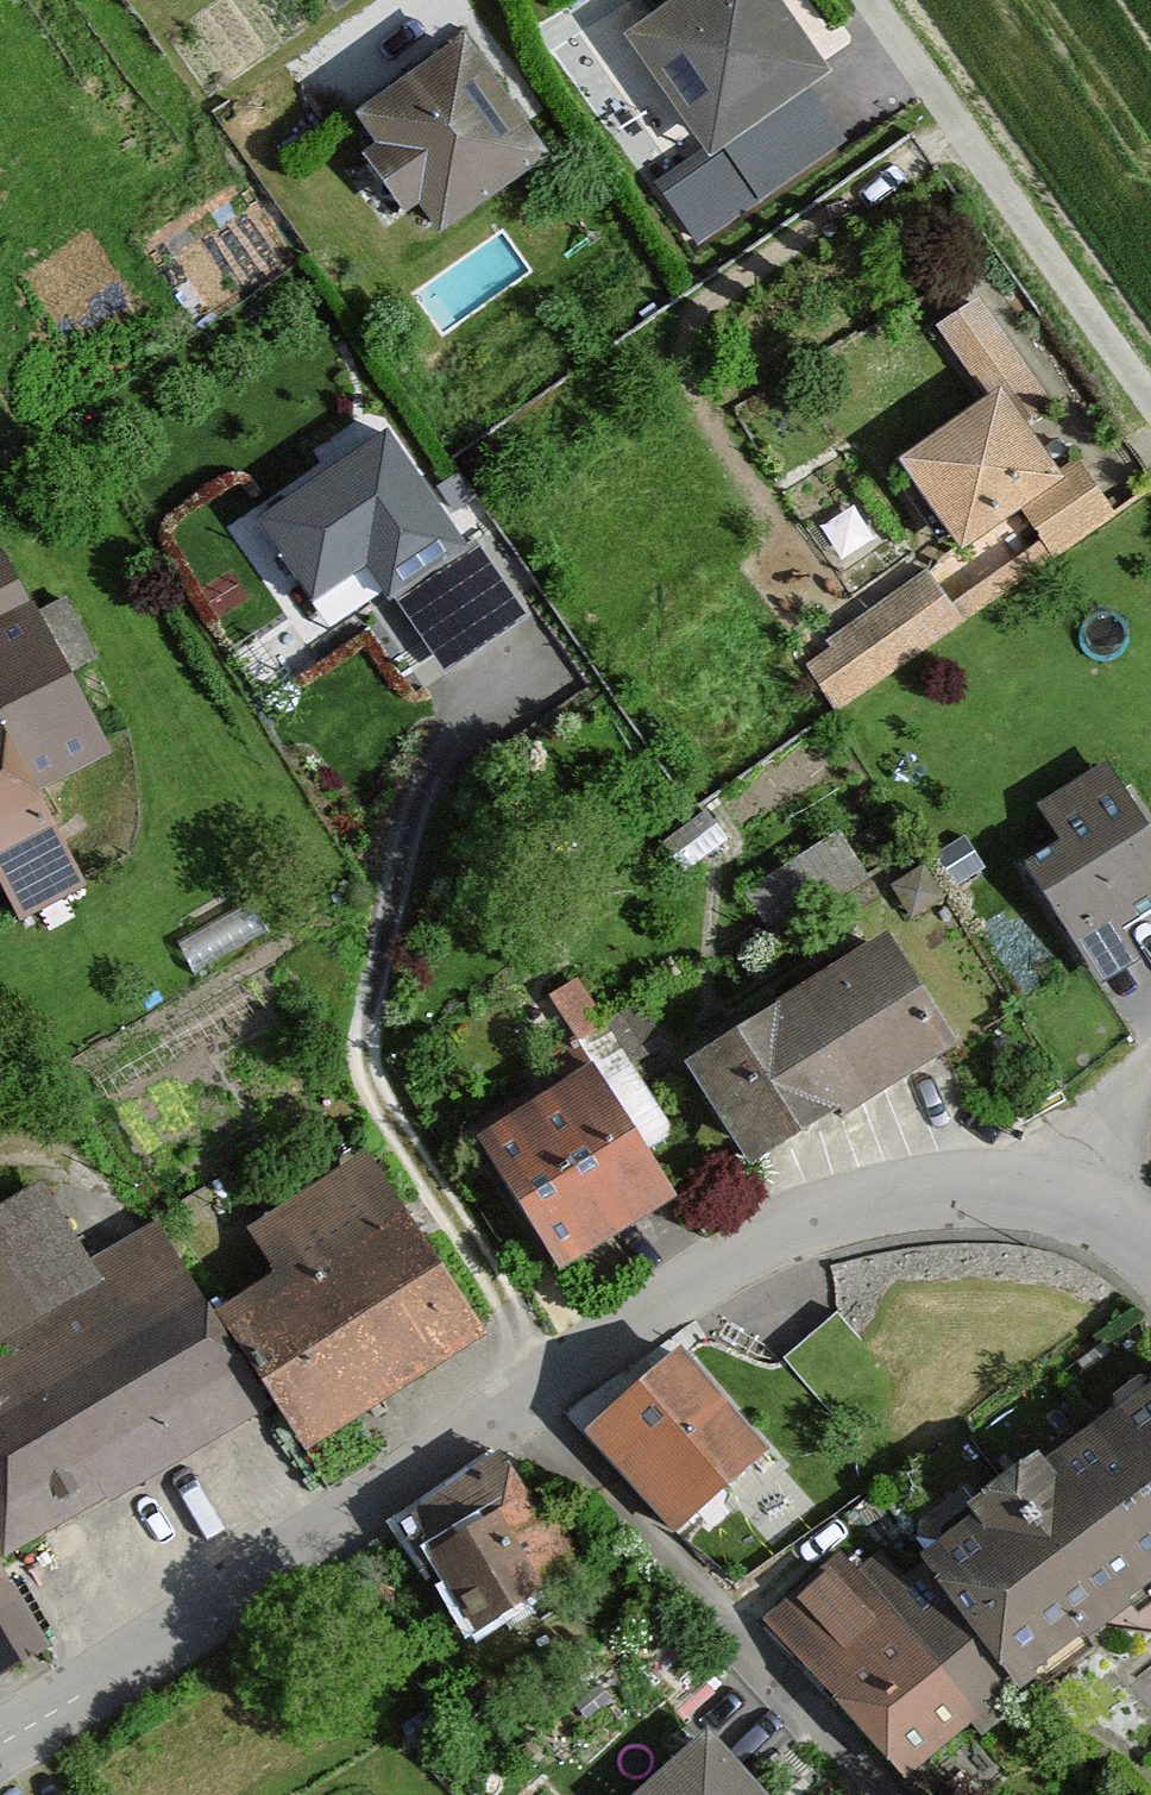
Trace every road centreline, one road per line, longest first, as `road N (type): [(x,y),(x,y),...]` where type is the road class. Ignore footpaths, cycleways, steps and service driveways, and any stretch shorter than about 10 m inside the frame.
road 1 (residential): [(0,1746),(697,1285),(848,1214),(1021,1198)]
road 2 (residential): [(858,0),(1150,418)]
road 3 (residential): [(1021,1198),(1150,1072)]
road 4 (track): [(1150,105),(1004,207)]
road 5 (residential): [(1021,1198),(1150,1258)]

